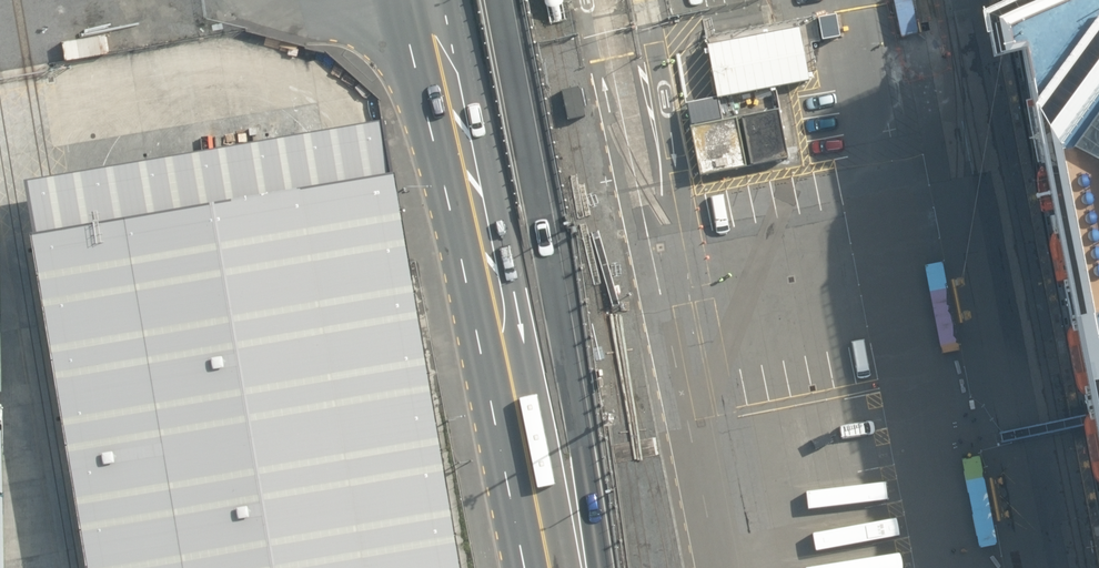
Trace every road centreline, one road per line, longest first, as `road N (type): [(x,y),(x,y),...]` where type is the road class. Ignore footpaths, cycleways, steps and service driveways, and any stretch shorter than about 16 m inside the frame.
road 1 (primary): [(455,0),(584,567)]
road 2 (primary): [(529,567),(400,0)]
road 3 (motorway): [(497,0),(590,567)]

